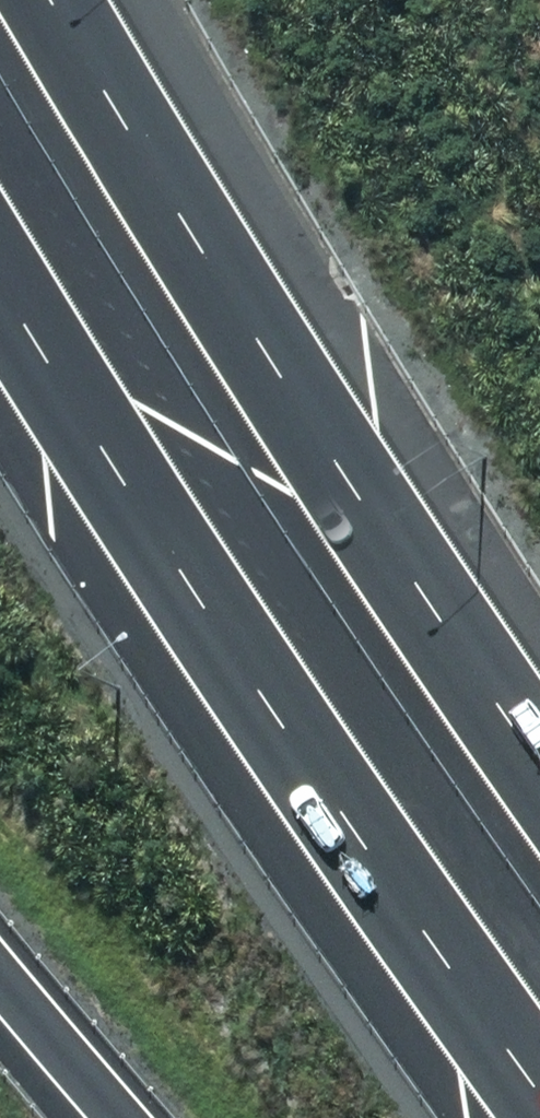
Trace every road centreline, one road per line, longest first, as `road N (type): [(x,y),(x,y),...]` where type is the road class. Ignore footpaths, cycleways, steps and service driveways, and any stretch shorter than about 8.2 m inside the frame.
road 1 (motorway): [(539,1092),(411,924),(0,280)]
road 2 (motorway): [(46,0),(114,124),(539,769)]
road 3 (motorway): [(125,1117),(0,972)]

